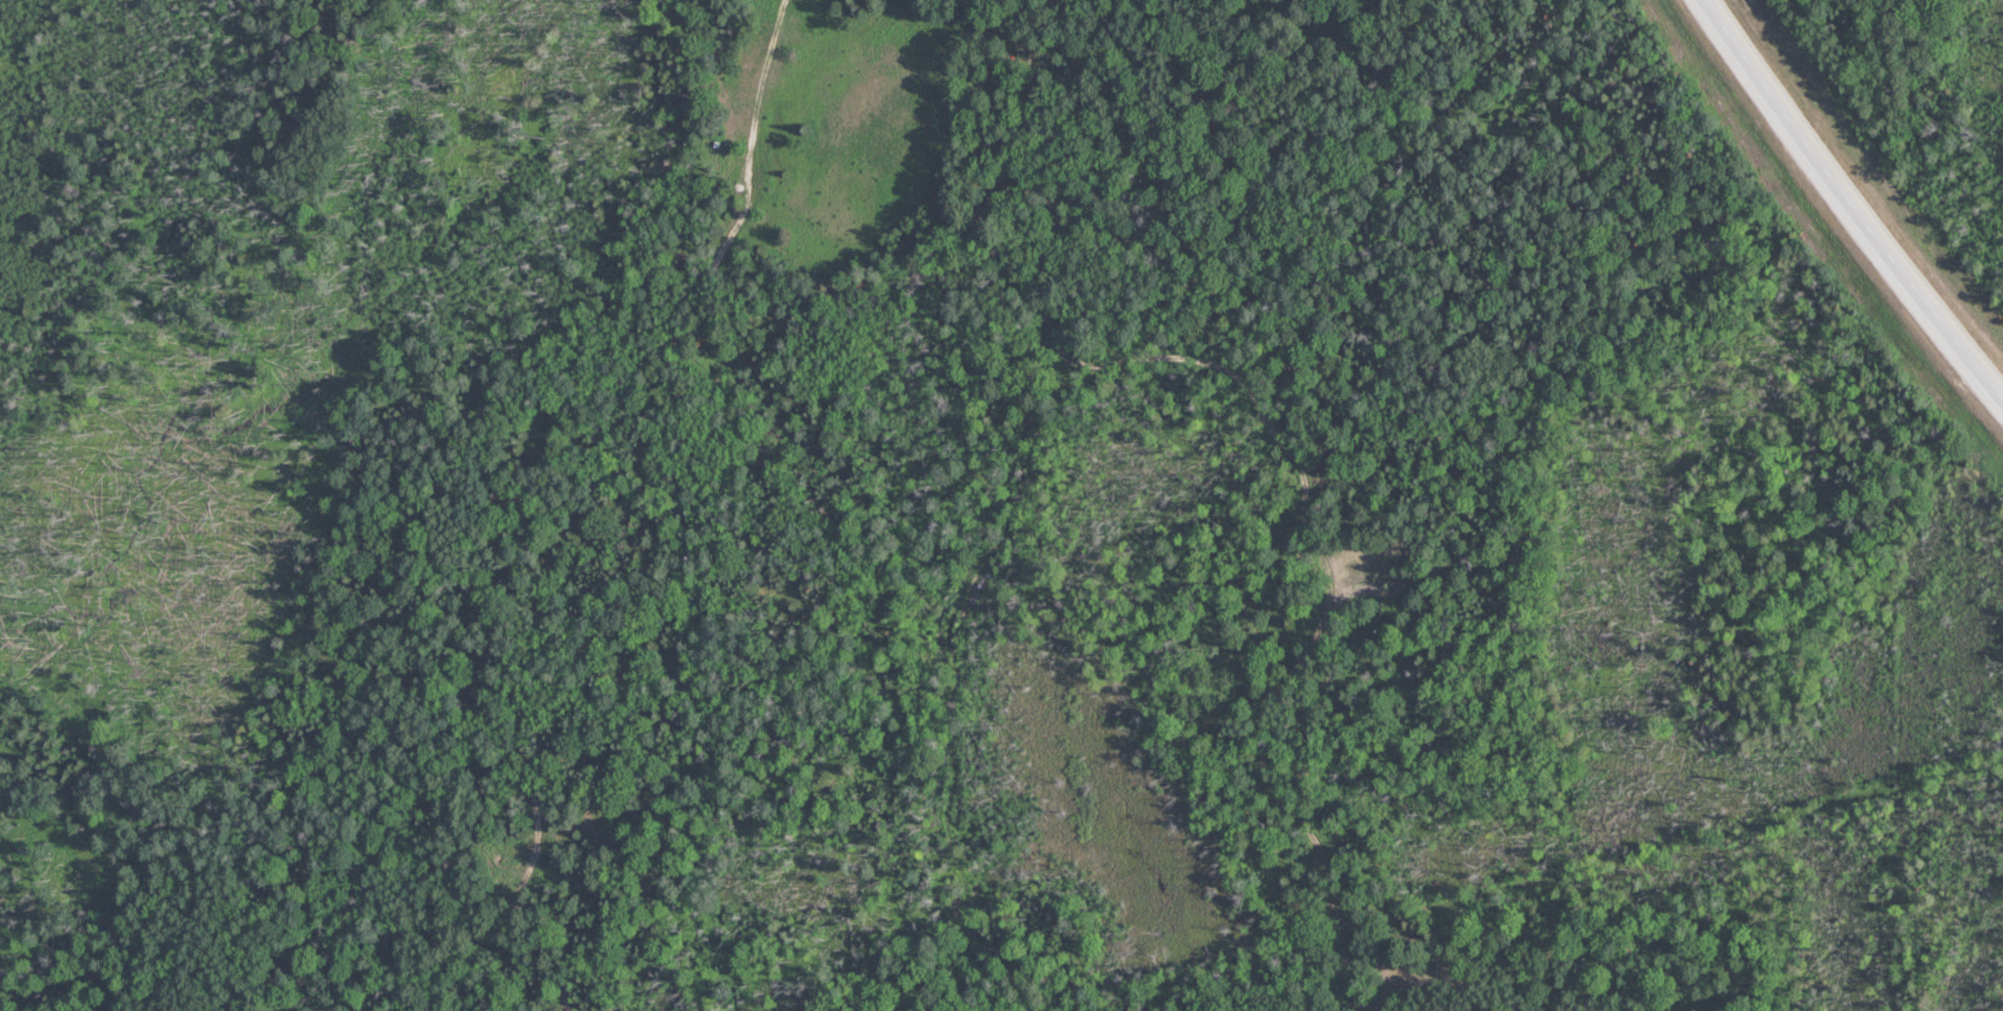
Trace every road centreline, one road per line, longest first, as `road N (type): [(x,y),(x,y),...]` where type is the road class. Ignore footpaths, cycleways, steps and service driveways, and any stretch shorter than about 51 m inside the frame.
road 1 (motorway): [(1708,0),(2002,389)]

